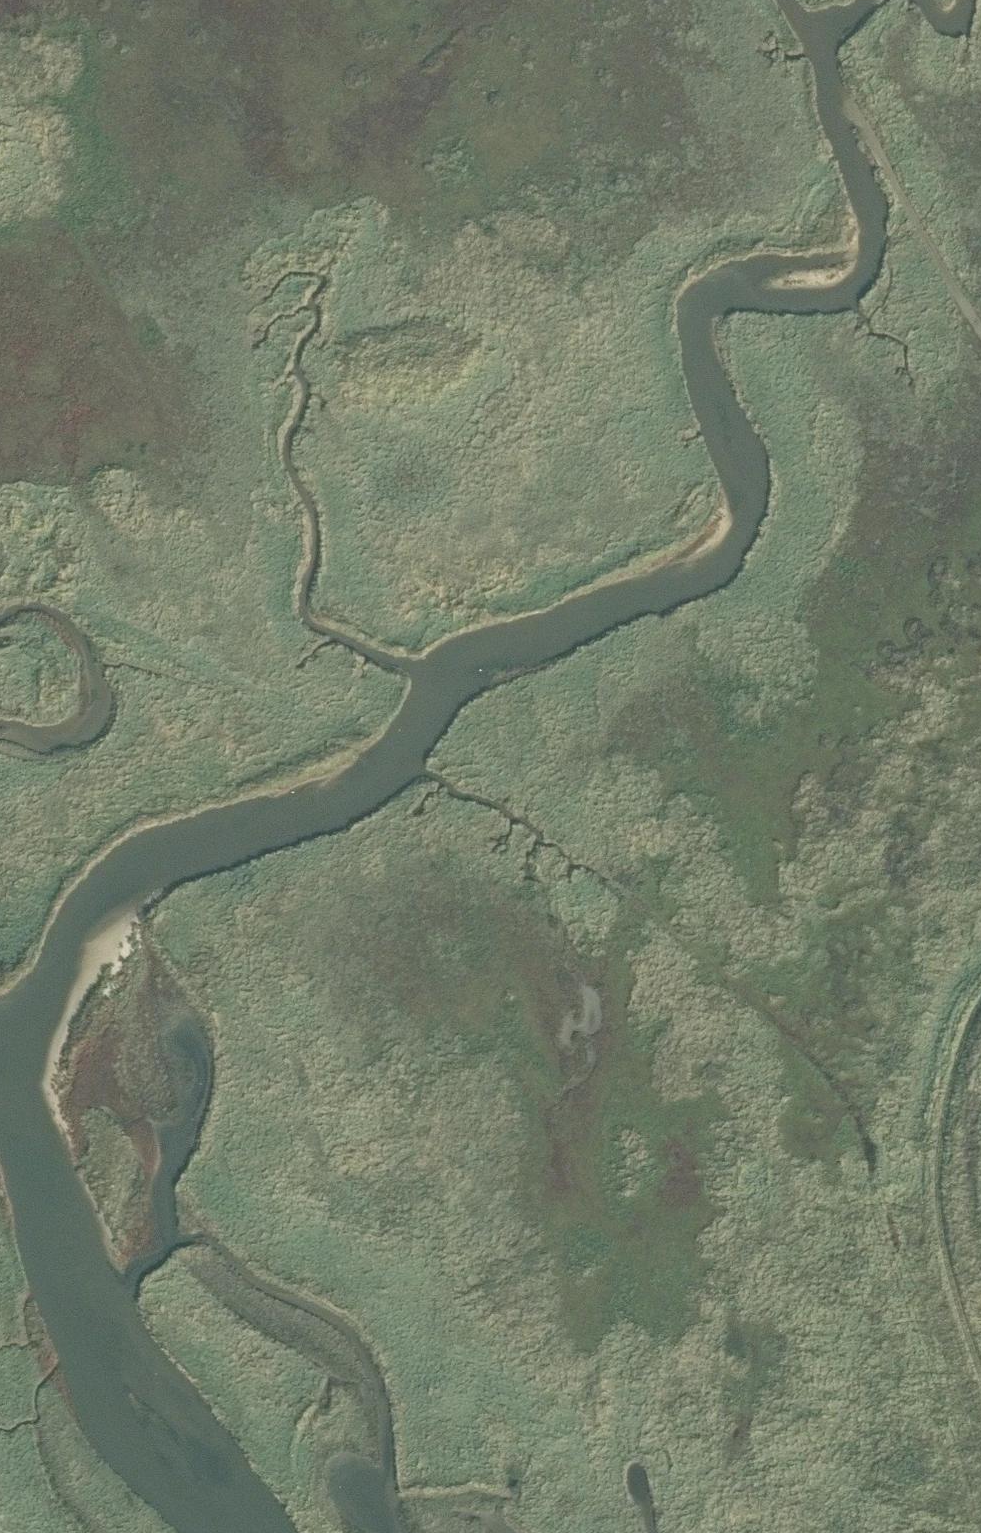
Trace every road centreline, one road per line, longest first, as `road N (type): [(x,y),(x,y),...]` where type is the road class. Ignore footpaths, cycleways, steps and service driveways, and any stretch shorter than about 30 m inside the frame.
road 1 (track): [(783,0),(980,332)]
road 2 (track): [(980,1017),(947,1107),(943,1202),(980,1355)]

